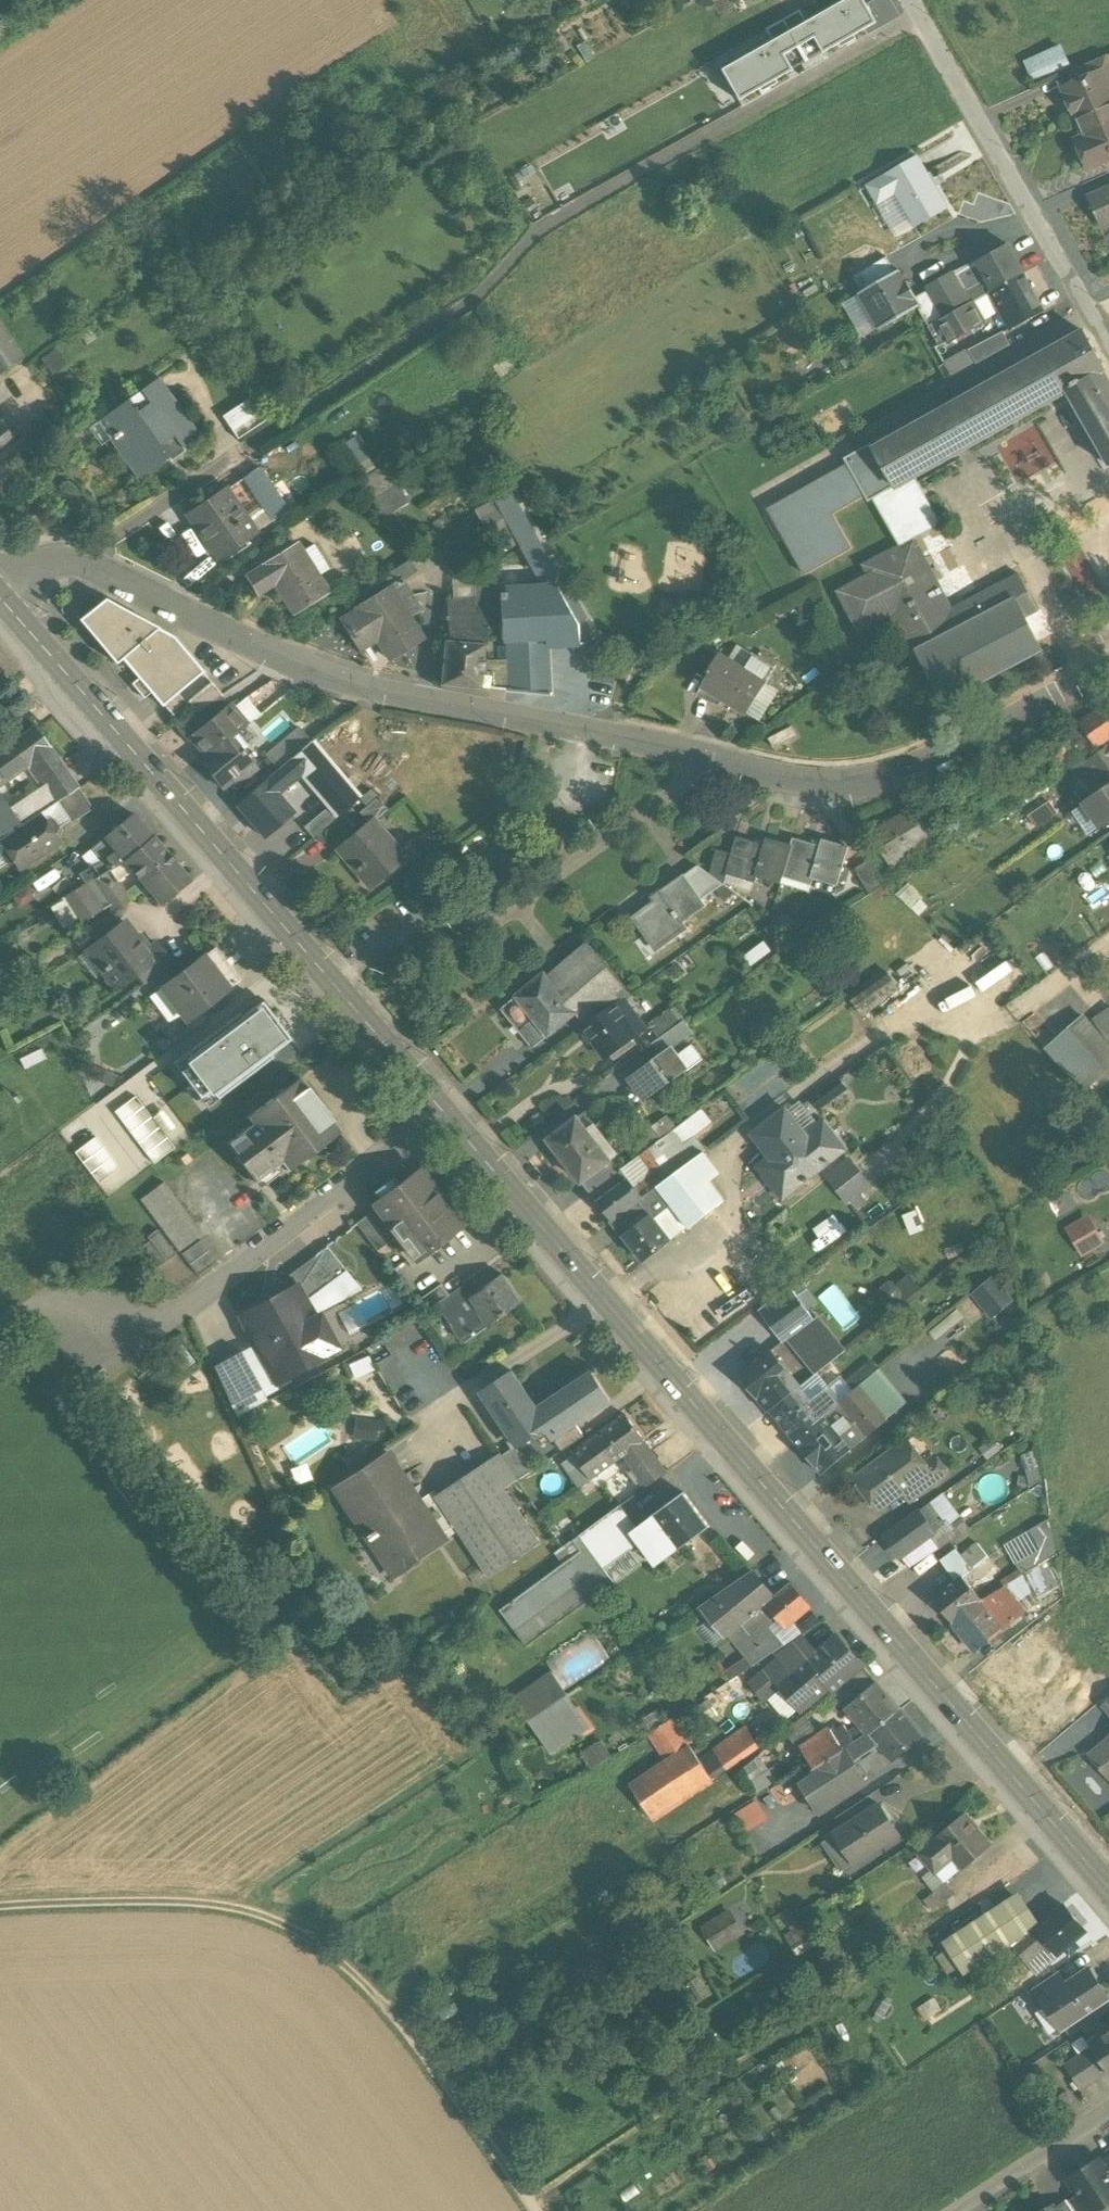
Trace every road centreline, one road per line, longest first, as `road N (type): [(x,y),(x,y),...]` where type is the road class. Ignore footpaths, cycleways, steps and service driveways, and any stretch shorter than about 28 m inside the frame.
road 1 (residential): [(1108,671),(907,773),(839,784),(302,669),(77,561),(18,573),(0,586)]
road 2 (primary): [(1108,1889),(443,1114)]
road 3 (primary): [(443,1114),(0,601)]
road 4 (track): [(534,2210),(419,2041),(373,1990),(306,1941),(232,1918),(0,1920)]
road 5 (residential): [(1108,345),(908,0)]
road 6 (residential): [(443,1114),(202,1300),(161,1315)]
road 7 (track): [(397,2016),(678,1840)]
road 8 (residential): [(1108,2112),(957,2210)]
road 9 (unclassified): [(161,1315),(63,1310),(33,1323)]

